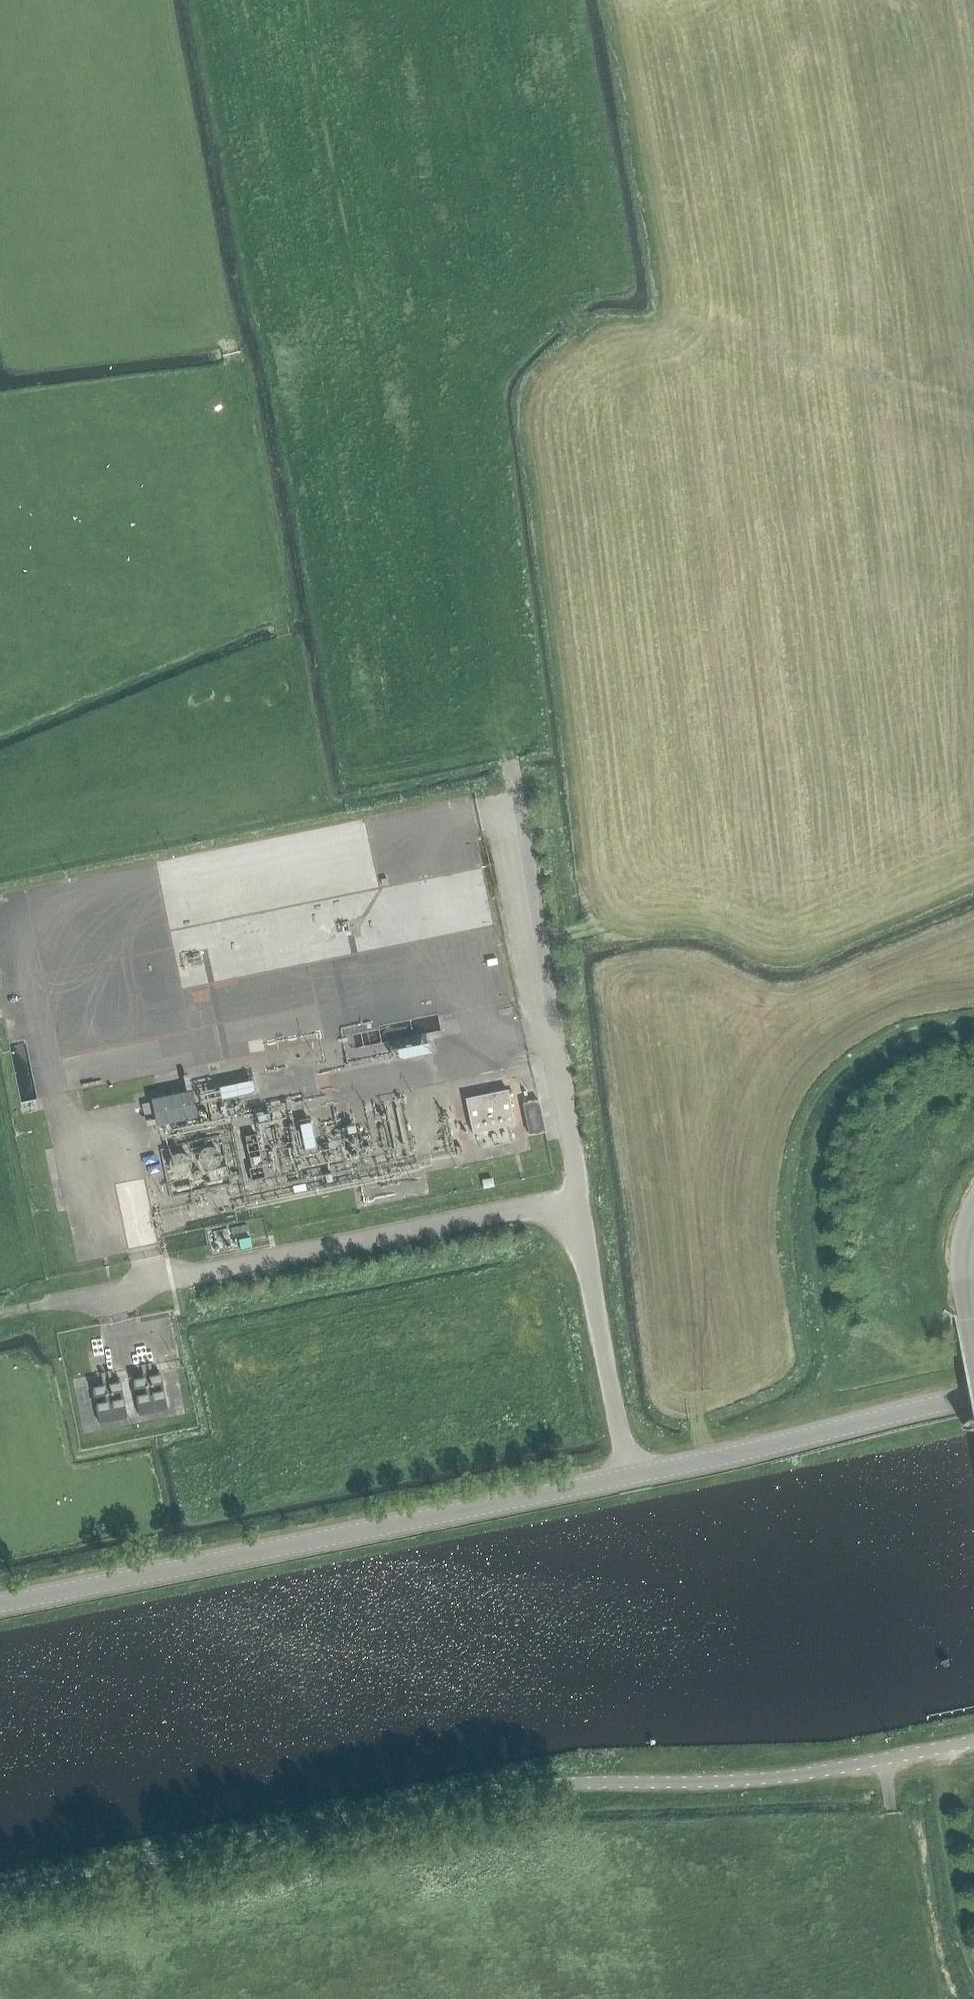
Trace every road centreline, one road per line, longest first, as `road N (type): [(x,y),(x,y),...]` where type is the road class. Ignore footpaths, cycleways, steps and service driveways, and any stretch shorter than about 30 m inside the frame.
road 1 (tertiary): [(0,1603),(711,1463),(973,1397)]
road 2 (unclassified): [(0,1889),(478,1792),(793,1776),(973,1741)]
road 3 (tertiary): [(973,1344),(962,1267),(973,1215)]

